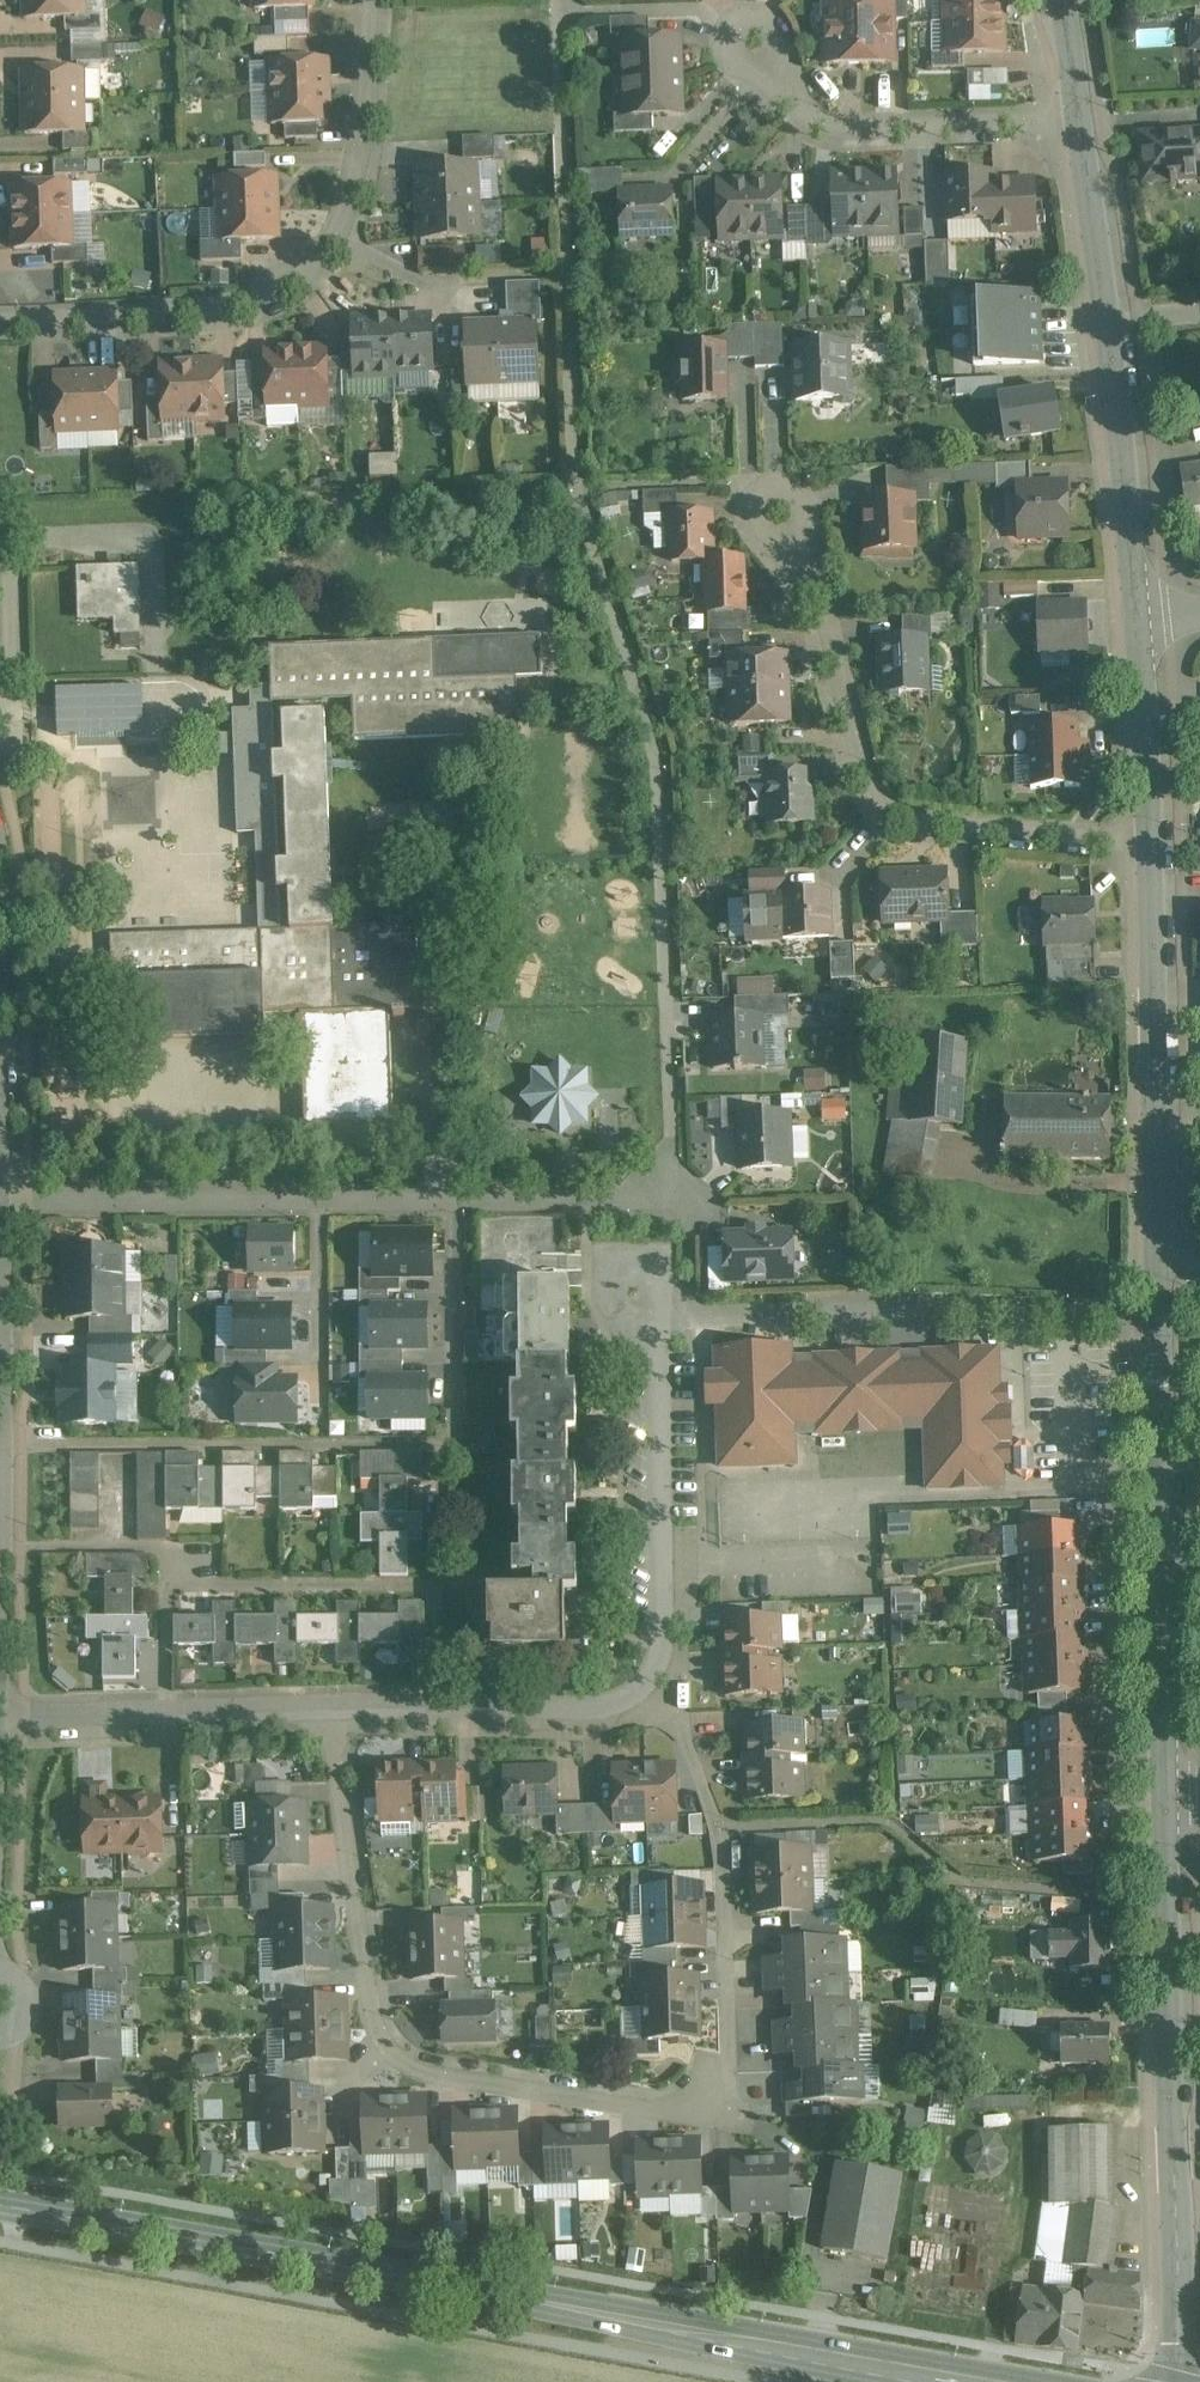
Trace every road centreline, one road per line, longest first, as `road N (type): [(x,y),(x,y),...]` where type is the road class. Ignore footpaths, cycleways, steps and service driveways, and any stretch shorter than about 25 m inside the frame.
road 1 (residential): [(340,1699),(361,1934),(376,2001),(395,2040),(441,2067),(666,2102),(710,2089),(731,2046),(729,1925),(717,1821),(653,1663)]
road 2 (tertiary): [(0,2197),(1032,2381)]
road 3 (tertiary): [(1166,1792),(1147,837)]
road 4 (residential): [(0,1207),(671,1196)]
road 5 (residential): [(0,323),(230,309),(286,294),(321,272),(353,198),(373,0)]
road 6 (tertiary): [(1182,2381),(1166,1792)]
road 7 (residential): [(1147,837),(924,821),(884,798),(859,741),(814,564),(782,509)]
road 8 (tertiary): [(1138,617),(1123,442),(1077,113)]
road 9 (residential): [(653,1663),(660,1328),(633,1279)]
road 10 (residential): [(0,1709),(340,1699)]
road 11 (residential): [(653,1663),(629,1697),(586,1704),(340,1699)]
road 12 (residential): [(1077,113),(833,127),(802,108),(780,75)]
road 13 (tertiary): [(1147,837),(1138,617)]
road 14 (residential): [(780,75),(778,28),(745,17),(728,48),(737,65),(755,72)]

